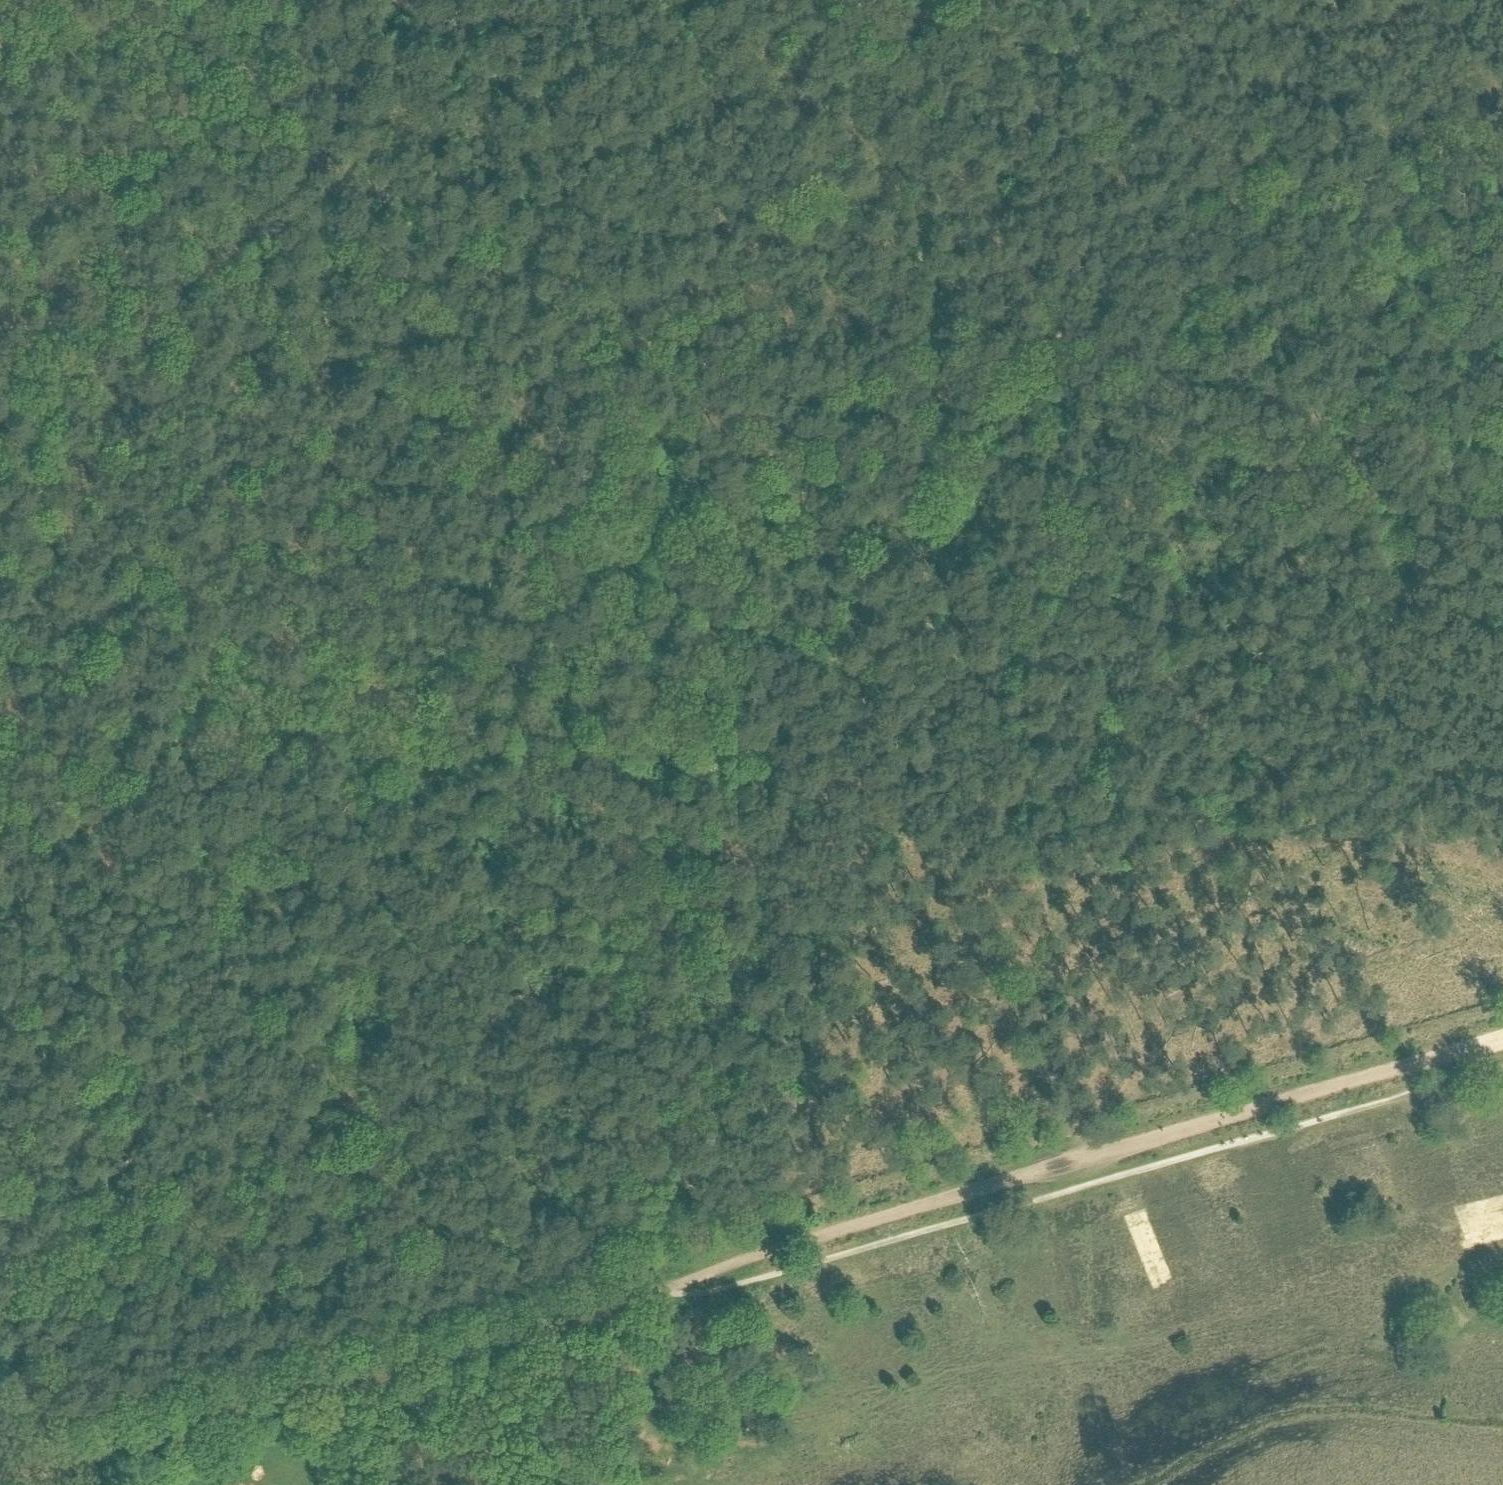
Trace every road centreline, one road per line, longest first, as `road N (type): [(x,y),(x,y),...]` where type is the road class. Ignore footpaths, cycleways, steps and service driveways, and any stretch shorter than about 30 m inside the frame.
road 1 (track): [(1502,1040),(808,1242),(445,1363),(0,1484)]

